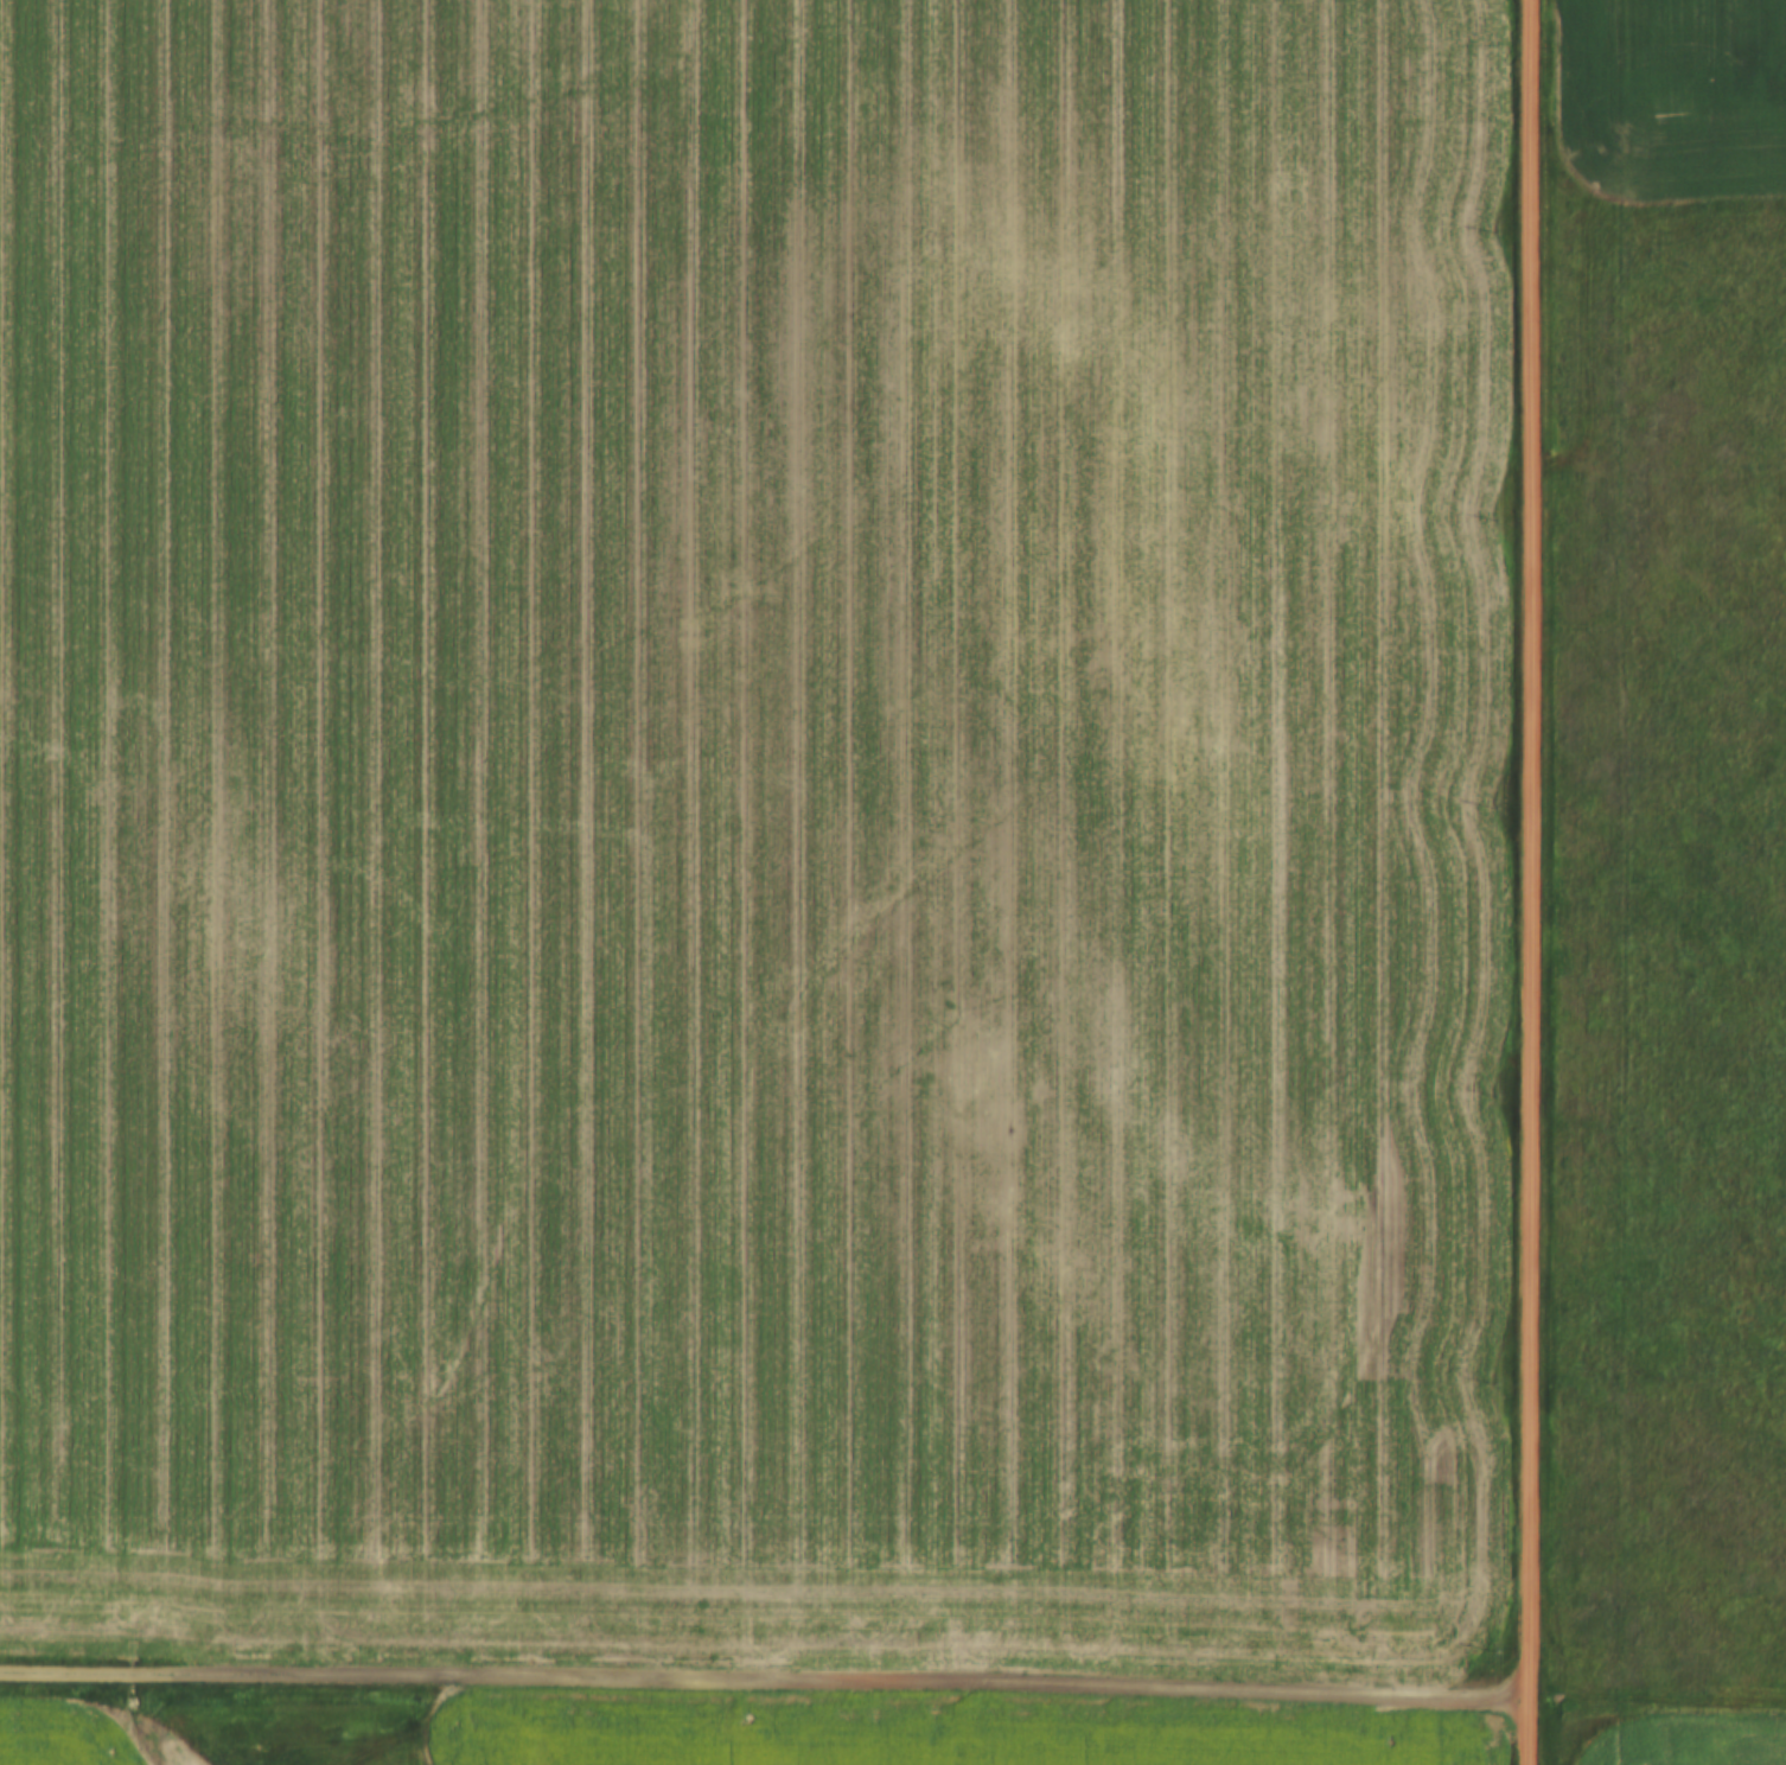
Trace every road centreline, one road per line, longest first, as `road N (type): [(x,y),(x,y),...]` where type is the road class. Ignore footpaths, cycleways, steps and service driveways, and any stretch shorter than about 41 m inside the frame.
road 1 (residential): [(1525,0),(1526,1764)]
road 2 (track): [(0,1682),(1526,1689)]

